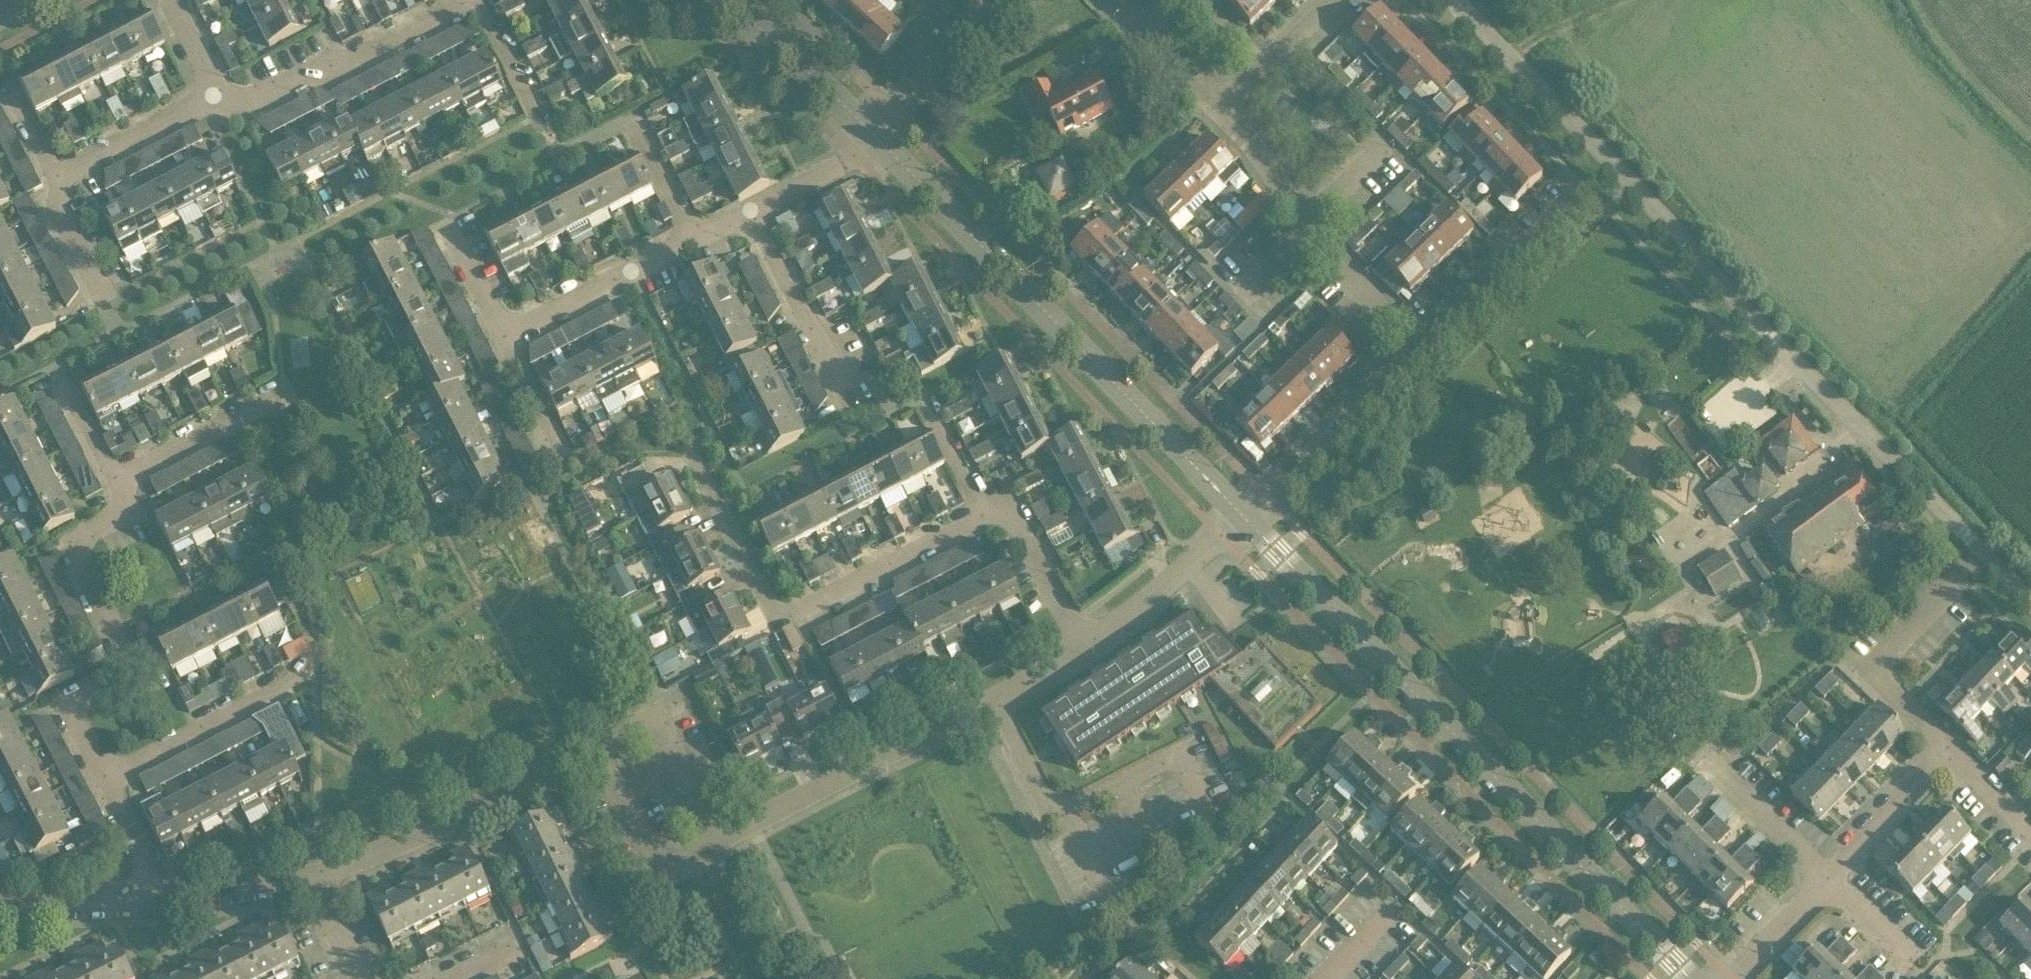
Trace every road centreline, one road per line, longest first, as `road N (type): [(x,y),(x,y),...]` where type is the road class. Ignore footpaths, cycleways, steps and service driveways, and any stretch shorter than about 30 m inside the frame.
road 1 (residential): [(2030,599),(1462,0)]
road 2 (tertiary): [(1248,518),(1687,978)]
road 3 (residential): [(1080,654),(1007,503),(777,618),(695,459)]
road 4 (tertiary): [(878,142),(1248,518)]
road 5 (residential): [(104,773),(81,714),(116,670),(116,647),(75,558),(98,527),(130,511),(113,481)]
road 6 (residential): [(321,880),(593,750)]
road 7 (residential): [(738,836),(998,701)]
road 8 (residential): [(1185,752),(1055,822),(998,701)]
road 9 (residential): [(221,95),(256,103),(468,0)]
road 10 (residential): [(104,773),(318,665)]
road 11 (residential): [(1945,749),(1870,673),(1962,581)]
road 12 (residential): [(1248,518),(1421,357)]
road 13 (residential): [(1421,357),(1594,197)]
road 14 (residential): [(738,836),(671,717),(593,750)]
road 15 (residential): [(593,750),(658,863),(674,866),(738,836)]
road 16 (residential): [(1080,654),(1248,518)]
road 17 (residential): [(503,337),(694,239)]
road 18 (tertiary): [(723,0),(878,142)]
road 19 (residential): [(113,481),(285,394)]
road 20 (residential): [(839,380),(750,212)]
road 21 (residential): [(60,174),(221,95)]
road 22 (residential): [(878,142),(978,24),(980,0)]
road 23 (residential): [(144,905),(321,880)]
road 24 (residential): [(1421,357),(1304,226)]
road 25 (residential): [(1827,875),(1945,749)]
road 26 (residential): [(1205,116),(1328,0)]
road 27 (residential): [(1827,875),(1709,761)]
road 28 (residential): [(1205,116),(1101,0)]
road 29 (residential): [(1304,226),(1205,116)]
road 30 (residential): [(750,212),(878,142)]
road 31 (residential): [(0,893),(144,905)]
road 32 (residential): [(1729,978),(1827,875)]
road 33 (residential): [(144,905),(138,845),(104,773)]
road 34 (residential): [(105,302),(57,208),(60,174)]
road 35 (residential): [(1924,974),(1827,875)]
road 36 (residential): [(694,239),(629,117)]
road 37 (residential): [(540,122),(475,0)]
road 38 (residential): [(553,451),(503,337)]
road 39 (residential): [(503,337),(449,226)]

